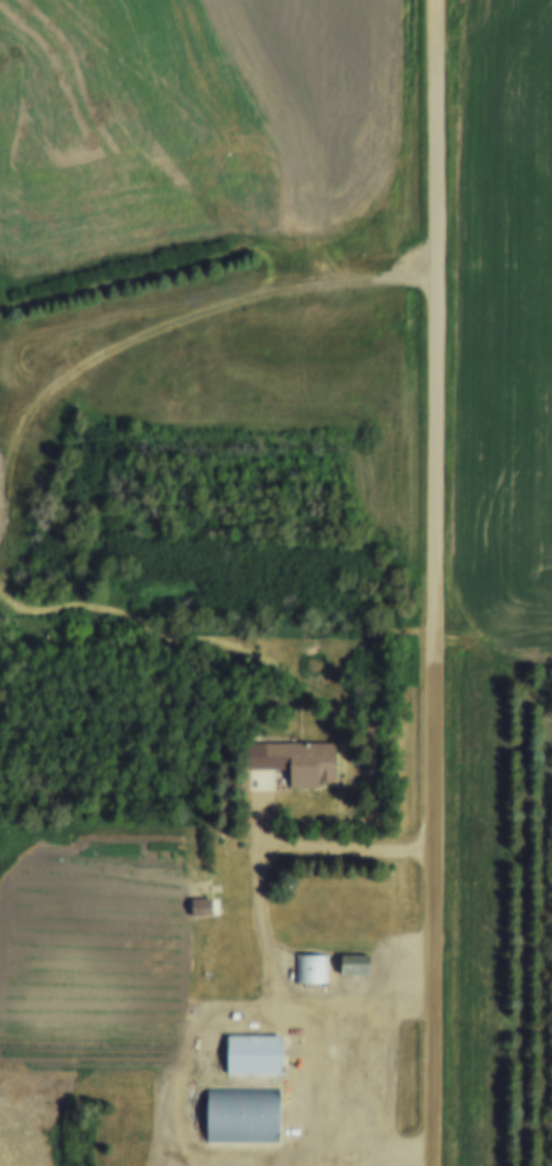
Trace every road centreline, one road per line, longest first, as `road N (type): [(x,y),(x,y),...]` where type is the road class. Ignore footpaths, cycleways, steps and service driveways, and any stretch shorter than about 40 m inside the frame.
road 1 (residential): [(435,0),(433,1165)]
road 2 (track): [(434,639),(504,658),(551,655)]

